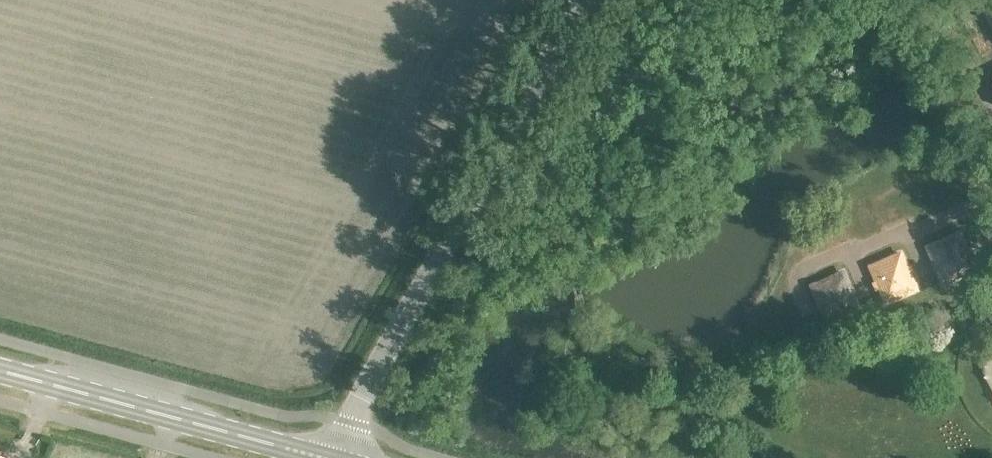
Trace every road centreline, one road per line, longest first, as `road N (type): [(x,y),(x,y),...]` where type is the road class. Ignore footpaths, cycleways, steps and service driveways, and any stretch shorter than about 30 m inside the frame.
road 1 (tertiary): [(327,457),(579,0)]
road 2 (secondary): [(0,367),(327,457)]

